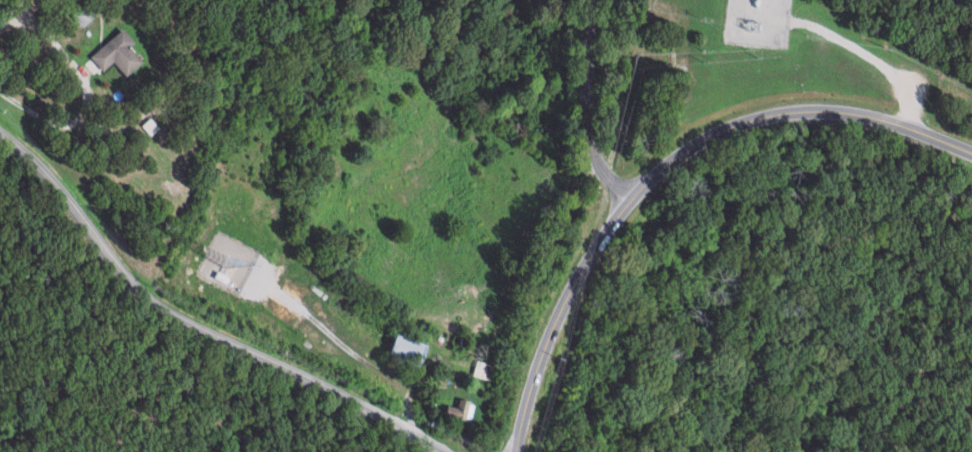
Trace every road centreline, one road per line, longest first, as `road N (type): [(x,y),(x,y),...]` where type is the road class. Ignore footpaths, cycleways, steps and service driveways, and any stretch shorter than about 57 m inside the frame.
road 1 (tertiary): [(518,451),(543,352),(567,297),(629,200),(682,152),(756,119),(831,110),(908,126),(971,152)]
road 2 (residential): [(442,451),(326,387),(187,325),(119,269),(68,190),(0,131)]
road 3 (residential): [(629,200),(602,173),(590,142),(594,0)]

